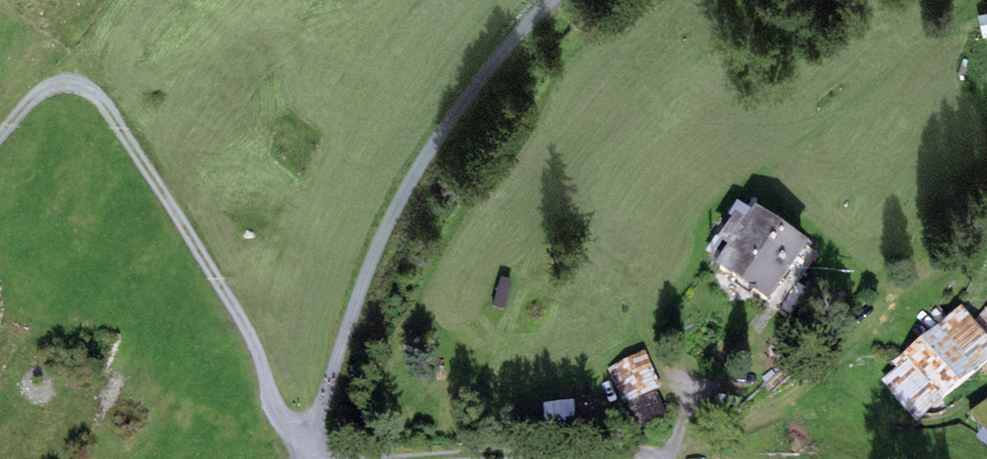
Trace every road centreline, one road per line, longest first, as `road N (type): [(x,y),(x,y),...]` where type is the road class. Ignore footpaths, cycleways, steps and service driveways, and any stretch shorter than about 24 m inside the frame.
road 1 (track): [(311,454),(277,415),(254,341),(110,112),(74,81),(44,90),(0,133)]
road 2 (track): [(552,0),(461,101),(411,172),(369,263),(311,454)]
road 3 (track): [(425,458),(633,448),(669,458)]

